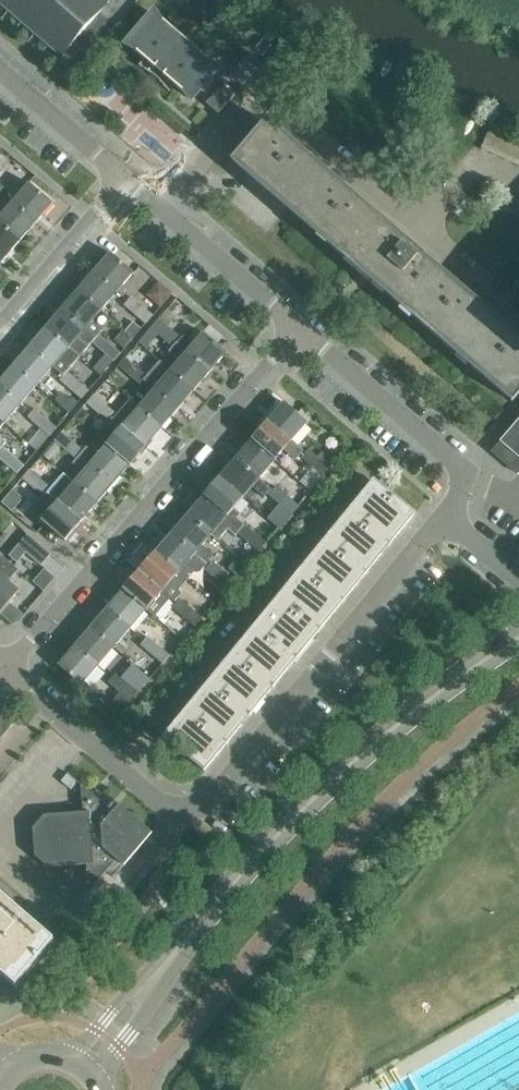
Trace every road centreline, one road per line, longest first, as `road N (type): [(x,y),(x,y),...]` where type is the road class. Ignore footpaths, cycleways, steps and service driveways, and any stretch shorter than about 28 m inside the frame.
road 1 (unclassified): [(85,1072),(229,886),(300,811),(428,703),(518,642)]
road 2 (residential): [(6,668),(302,328)]
road 3 (residential): [(203,807),(443,517)]
road 4 (residential): [(443,517),(461,495),(456,461),(302,328)]
road 5 (residential): [(203,807),(185,813),(168,807),(6,668)]
road 6 (residential): [(302,328),(127,173)]
road 7 (residential): [(0,325),(127,173)]
road 8 (residential): [(127,173),(0,61)]

